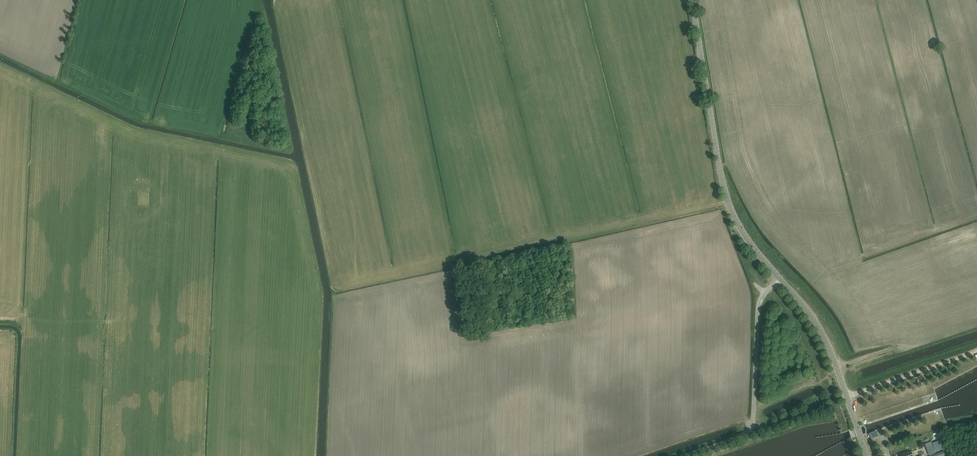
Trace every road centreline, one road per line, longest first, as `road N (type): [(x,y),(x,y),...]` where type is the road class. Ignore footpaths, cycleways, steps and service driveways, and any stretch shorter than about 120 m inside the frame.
road 1 (tertiary): [(780,278),(727,198),(692,0)]
road 2 (unclassified): [(780,278),(758,308),(751,427),(683,455)]
road 3 (tertiary): [(867,455),(823,334),(780,278)]
road 4 (track): [(847,397),(976,352)]

